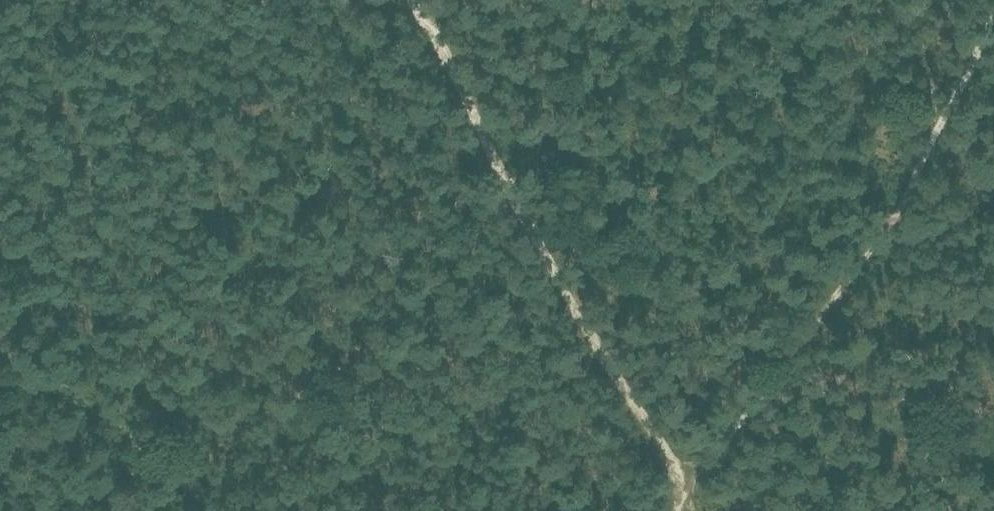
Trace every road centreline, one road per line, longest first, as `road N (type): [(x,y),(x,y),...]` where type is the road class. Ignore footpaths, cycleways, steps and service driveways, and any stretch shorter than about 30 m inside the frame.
road 1 (track): [(993,19),(904,197),(680,489),(694,510)]
road 2 (track): [(417,0),(588,331),(668,459),(680,489),(674,510)]
road 3 (track): [(0,345),(25,370),(106,416),(210,510)]

